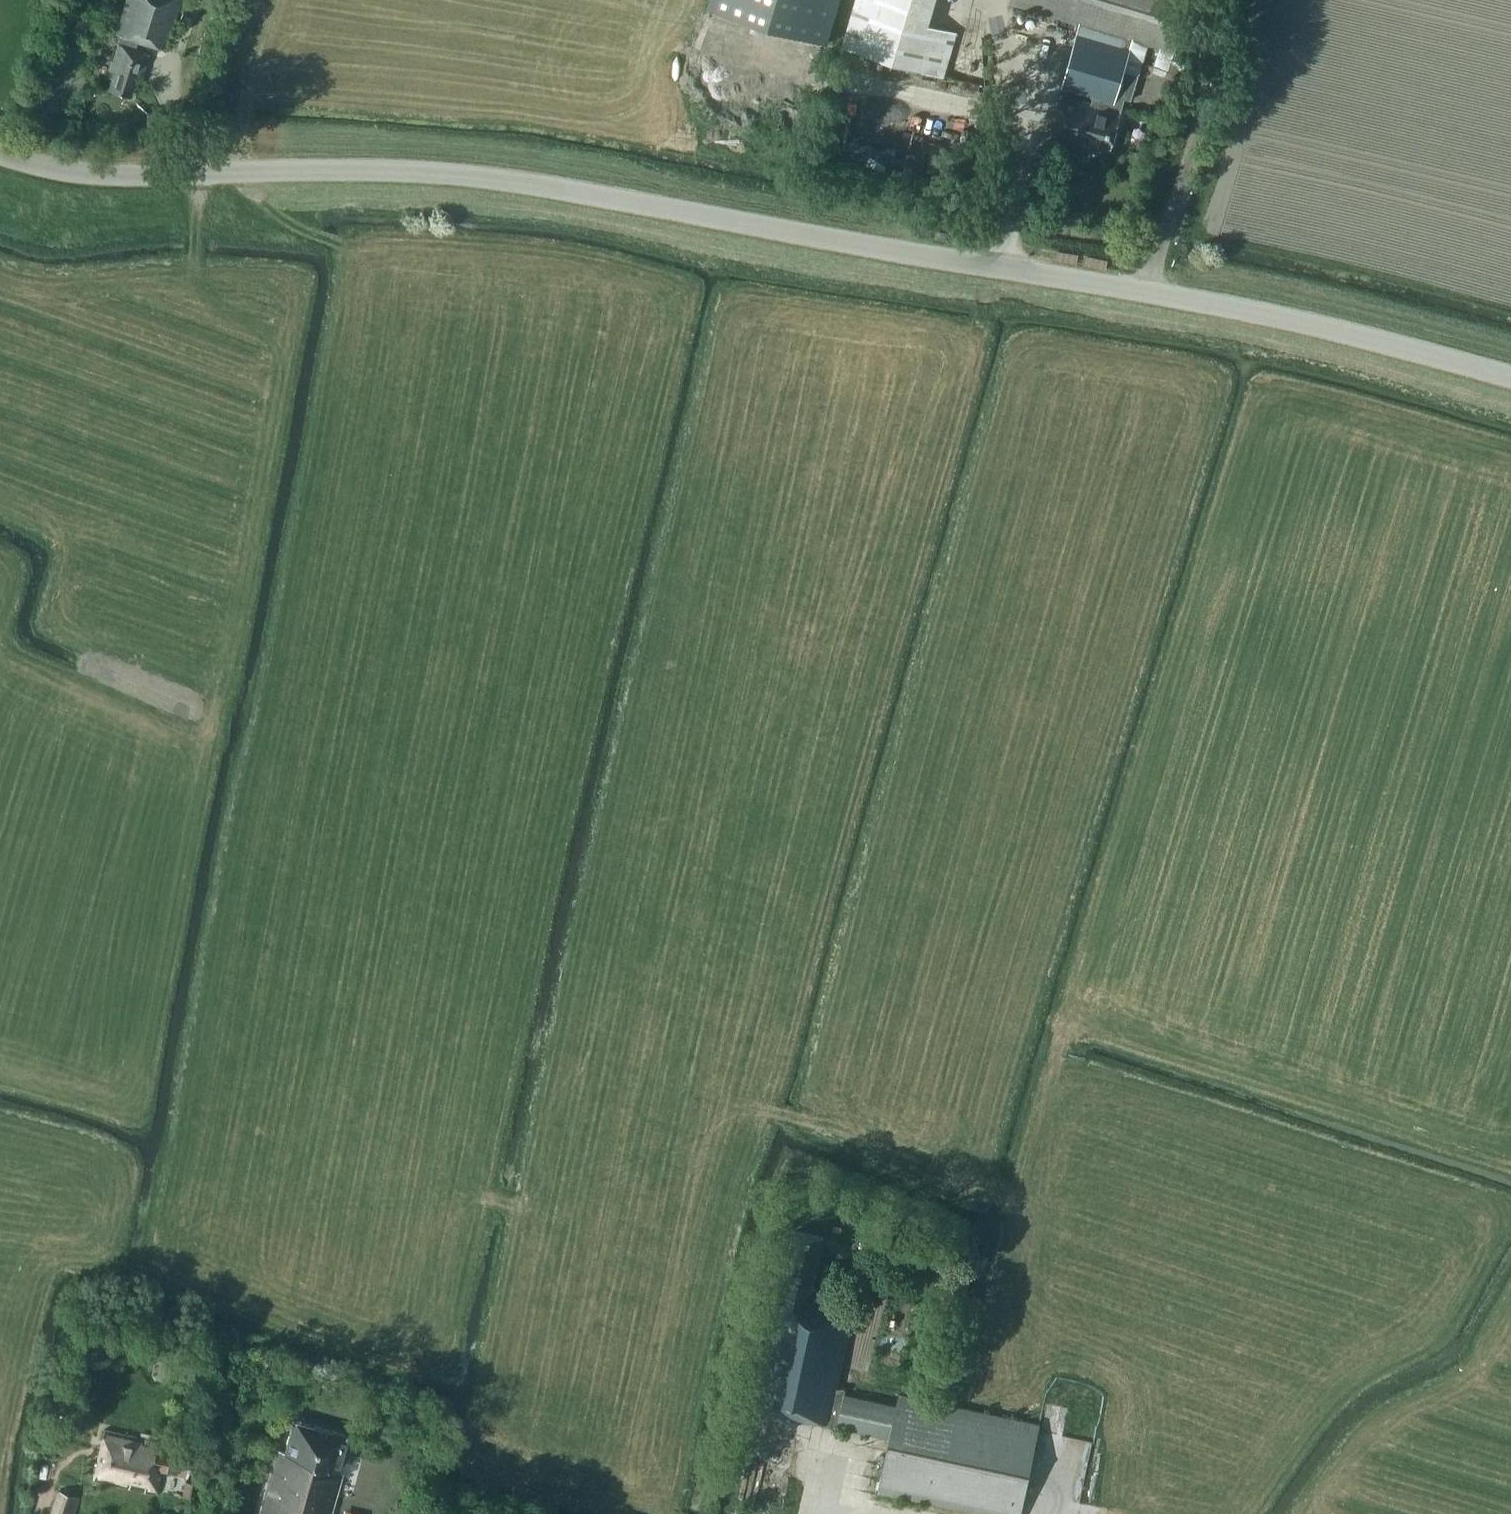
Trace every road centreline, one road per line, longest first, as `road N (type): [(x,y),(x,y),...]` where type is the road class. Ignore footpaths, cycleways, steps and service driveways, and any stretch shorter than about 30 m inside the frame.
road 1 (tertiary): [(1510,375),(1185,297),(490,177),(87,173),(0,153)]

